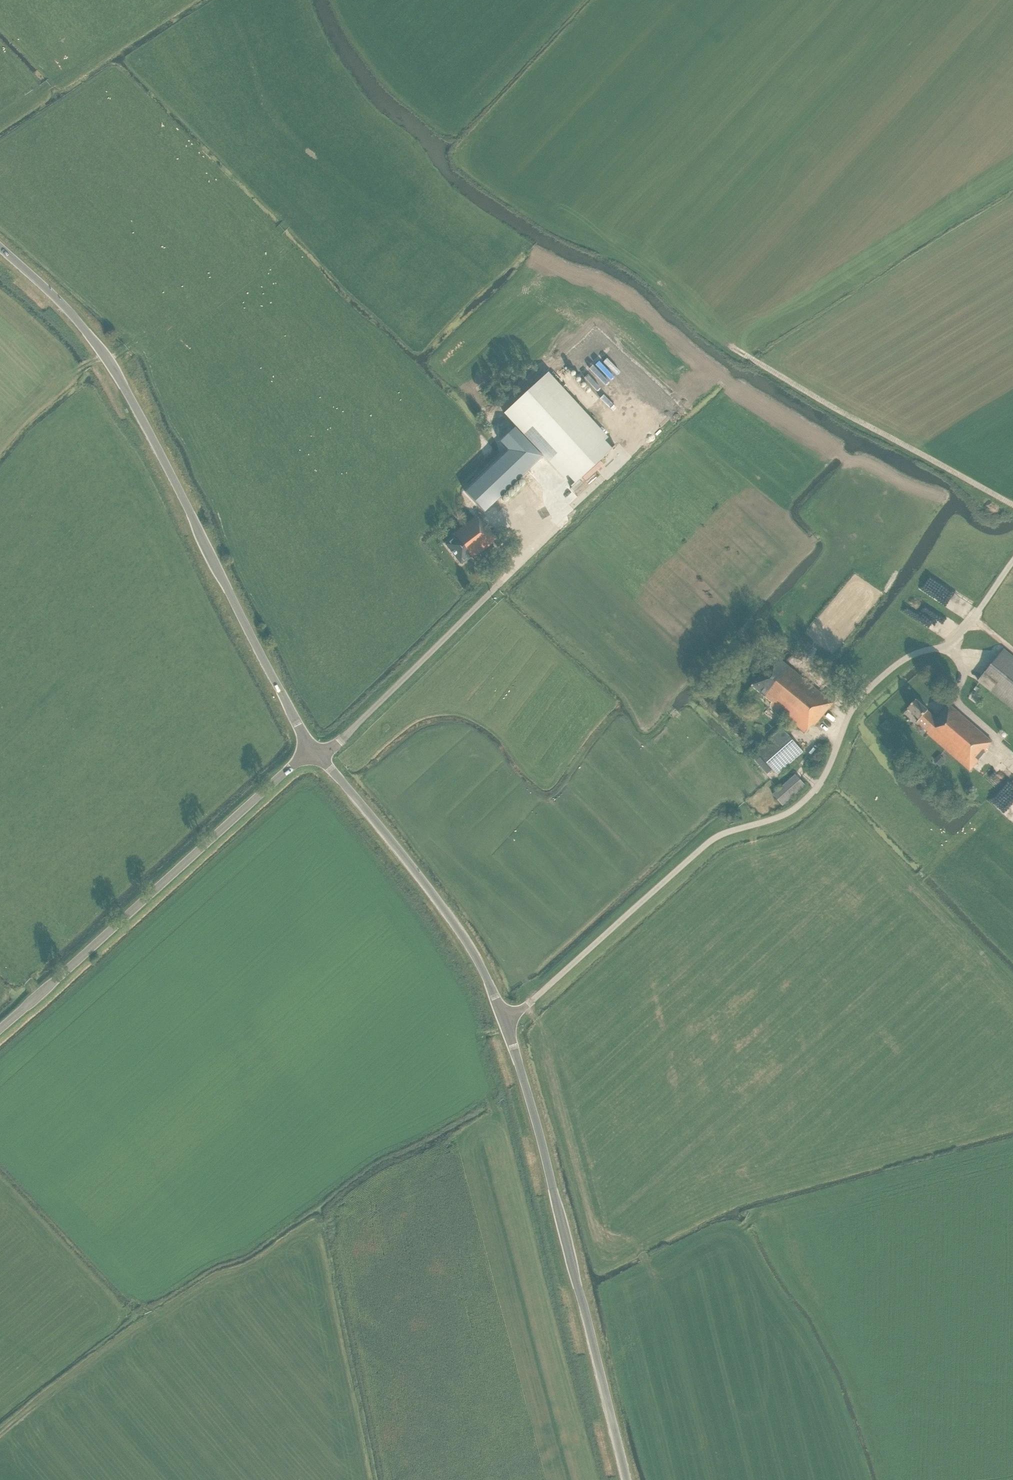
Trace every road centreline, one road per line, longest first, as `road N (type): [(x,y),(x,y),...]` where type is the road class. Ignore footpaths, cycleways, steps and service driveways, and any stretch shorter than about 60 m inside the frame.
road 1 (unclassified): [(504,1021),(712,840),(796,807),(823,779),(858,701),(908,657),(954,640),(1012,562)]
road 2 (tertiary): [(311,748),(111,362),(0,250)]
road 3 (tertiary): [(625,1479),(504,1021)]
road 4 (tertiary): [(0,1030),(311,748)]
road 5 (track): [(0,1434),(135,1334),(337,1219)]
road 6 (tertiary): [(504,1021),(441,905),(311,748)]
road 7 (track): [(1012,505),(744,354)]

